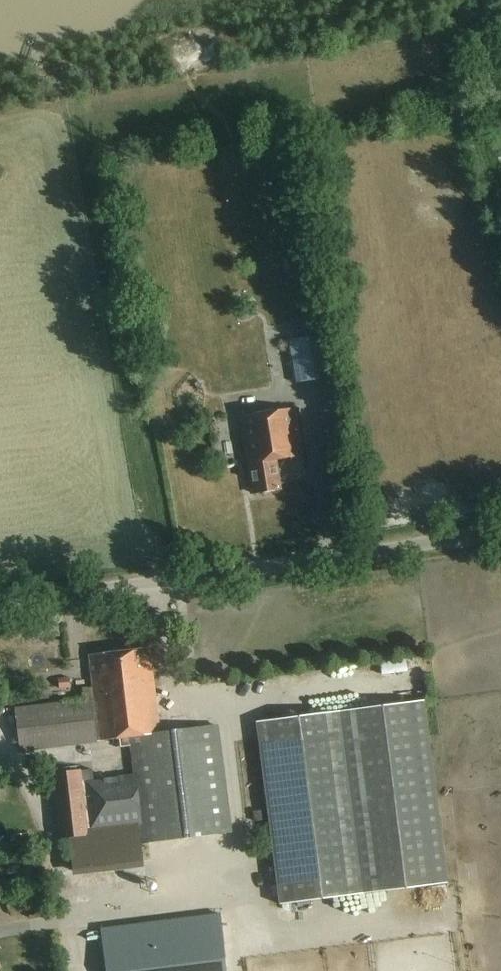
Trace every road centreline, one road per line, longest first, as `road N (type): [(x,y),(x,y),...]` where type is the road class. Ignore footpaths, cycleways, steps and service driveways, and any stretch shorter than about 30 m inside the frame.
road 1 (unclassified): [(0,602),(500,529)]

